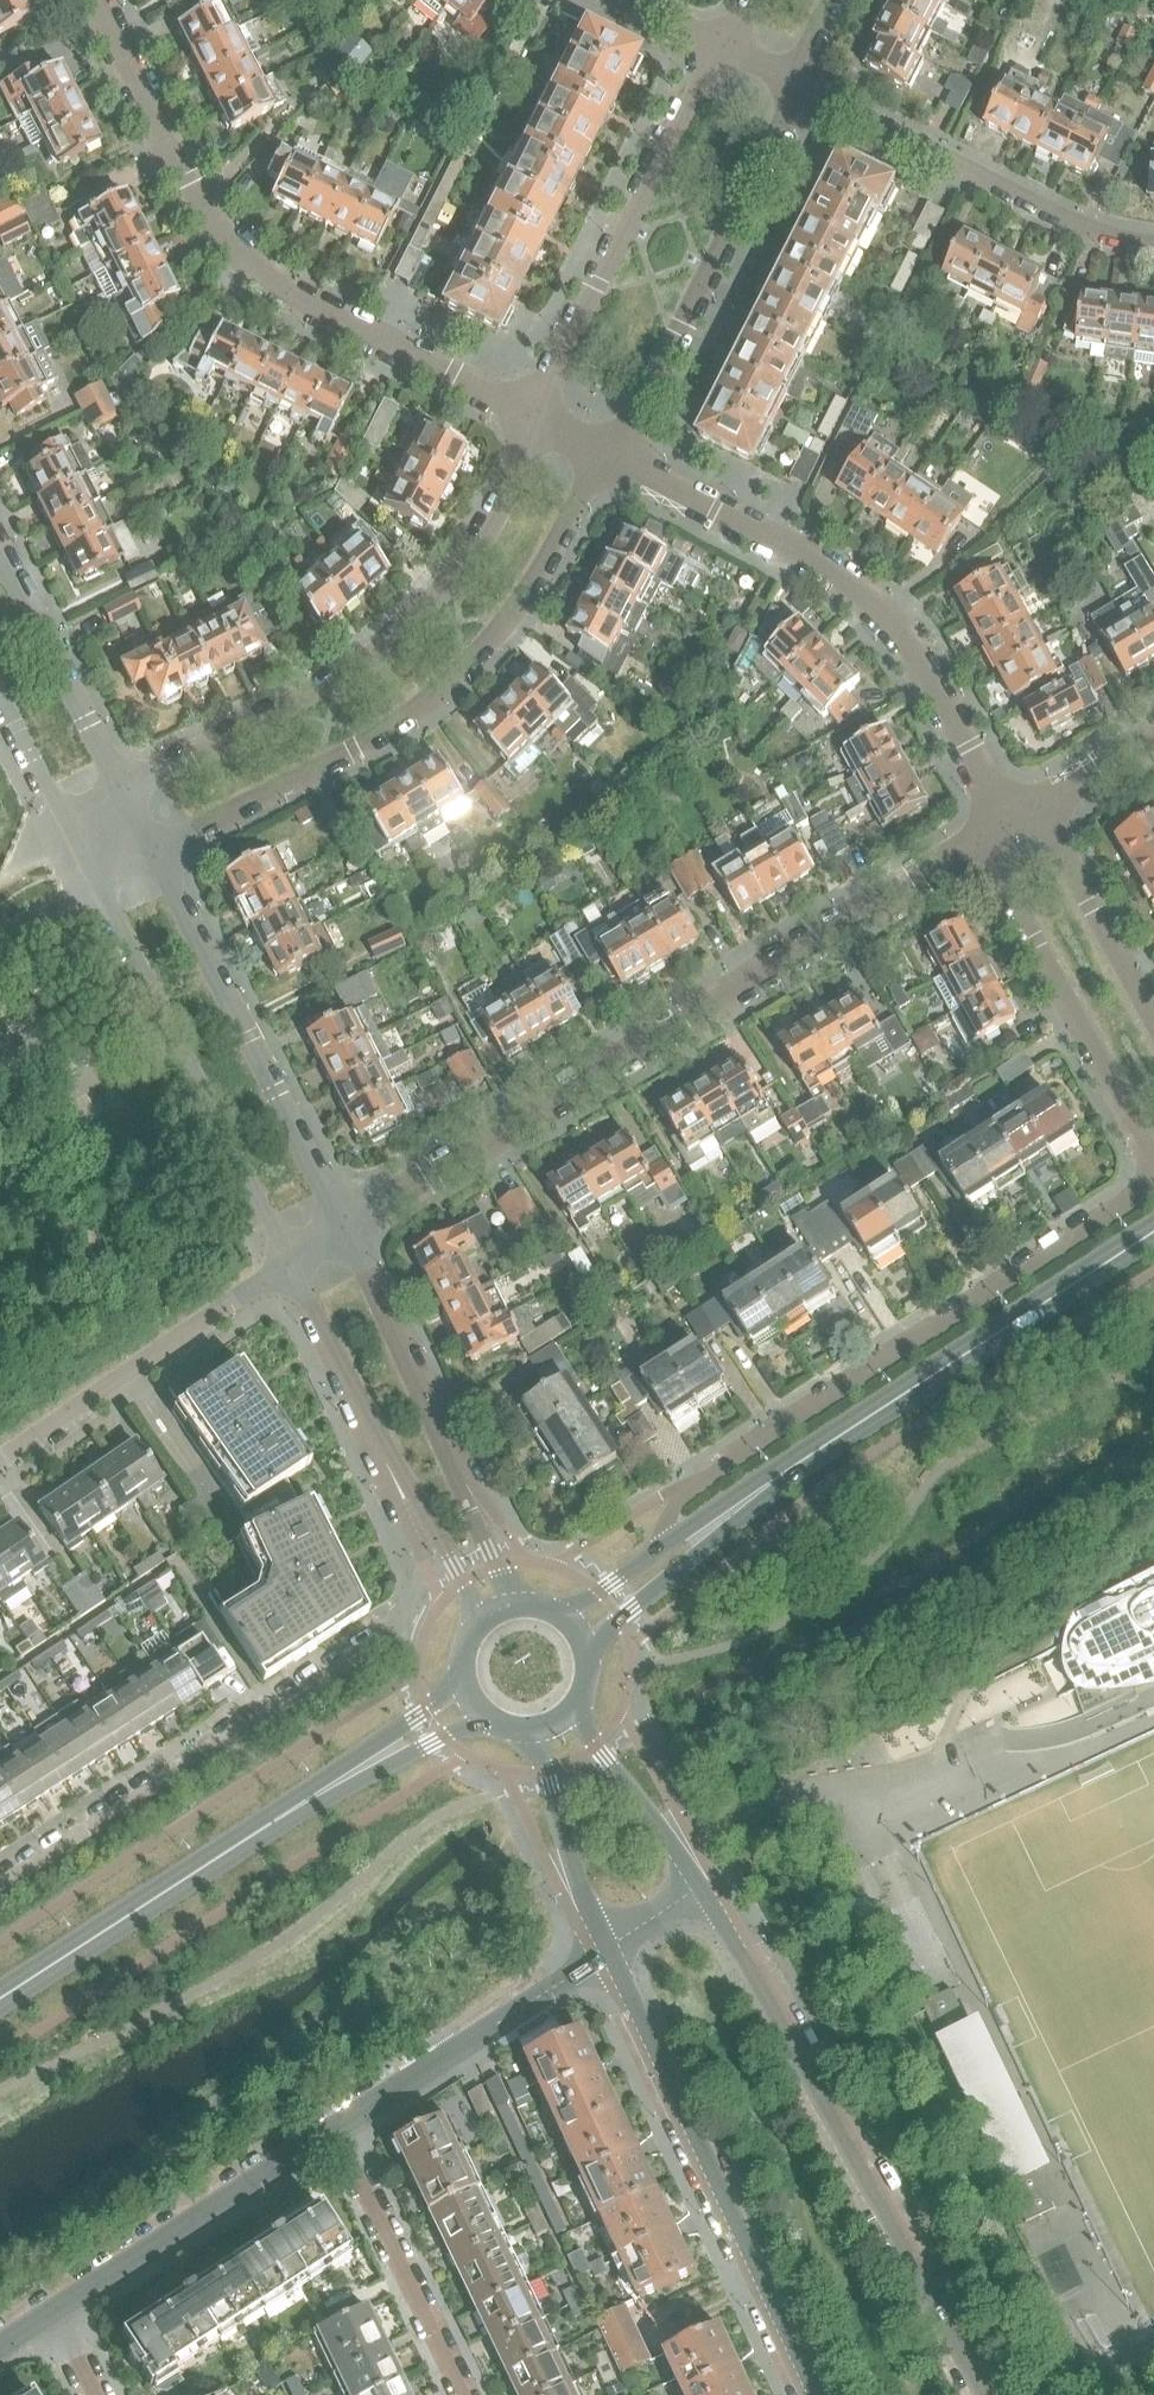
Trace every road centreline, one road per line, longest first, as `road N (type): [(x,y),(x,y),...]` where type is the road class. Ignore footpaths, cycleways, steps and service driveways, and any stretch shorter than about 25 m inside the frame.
road 1 (residential): [(340,1232),(1015,824)]
road 2 (residential): [(380,1448),(424,1562),(404,1612),(367,1649),(0,1887)]
road 3 (residential): [(532,417),(278,287),(238,251),(184,178),(95,0)]
road 4 (residential): [(1153,1188),(683,1496),(660,1548)]
road 5 (residential): [(159,854),(355,751),(436,696),(513,617),(610,458)]
road 6 (tertiary): [(983,2394),(701,1887)]
road 7 (residential): [(532,417),(489,521),(453,578),(396,639),(281,711),(121,786)]
road 8 (residential): [(1015,824),(913,639),(877,604),(842,577),(610,458)]
road 9 (secondary): [(1153,1233),(722,1519)]
road 10 (tertiary): [(606,1948),(816,2394)]
road 11 (secondary): [(356,1771),(0,2000)]
road 12 (residential): [(610,458),(642,410),(789,110),(793,80)]
road 13 (residential): [(100,886),(290,1261)]
road 14 (residential): [(340,1232),(159,854)]
road 15 (residential): [(729,48),(709,72),(532,417)]
road 16 (residential): [(514,1606),(340,1232)]
road 17 (residential): [(1153,244),(1076,224),(793,80)]
road 18 (residential): [(1015,824),(1001,876),(1153,1157)]
road 19 (residential): [(0,1462),(290,1261)]
road 20 (residential): [(52,2313),(335,2126)]
road 21 (residential): [(335,2126),(606,1948)]
road 22 (residential): [(460,2394),(335,2126)]
road 23 (residential): [(121,786),(0,553)]
road 24 (residential): [(1153,1018),(1057,844),(1015,824)]
road 25 (tertiary): [(532,1728),(606,1948)]
road 26 (tertiary): [(701,1887),(570,1711)]
road 27 (residential): [(290,1261),(380,1448)]
road 28 (residential): [(380,1448),(483,1622)]
road 29 (secondary): [(583,1643),(657,1589),(722,1519)]
road 30 (residential): [(1015,824),(1153,740)]
road 31 (secondary): [(465,1678),(356,1771)]
road 32 (secondary): [(356,1771),(410,1755),(485,1713)]
road 33 (residential): [(0,697),(61,816)]

